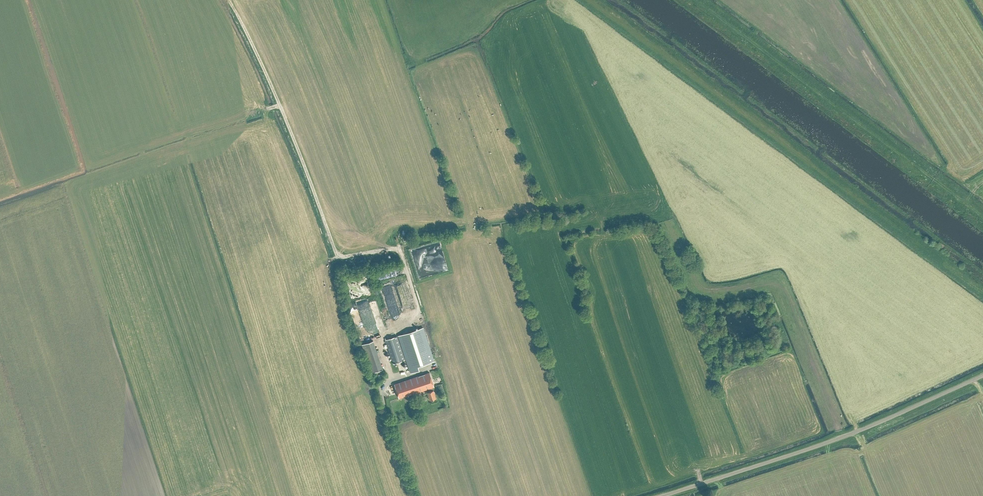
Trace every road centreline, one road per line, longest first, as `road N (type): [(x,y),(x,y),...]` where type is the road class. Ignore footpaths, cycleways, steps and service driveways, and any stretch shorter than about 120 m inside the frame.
road 1 (track): [(387,380),(377,337),(403,324),(417,305),(399,249),(336,252),(280,107),(227,0)]
road 2 (track): [(510,229),(662,210),(700,288),(780,283),(843,436)]
road 3 (unclassified): [(982,376),(843,436),(663,495)]

